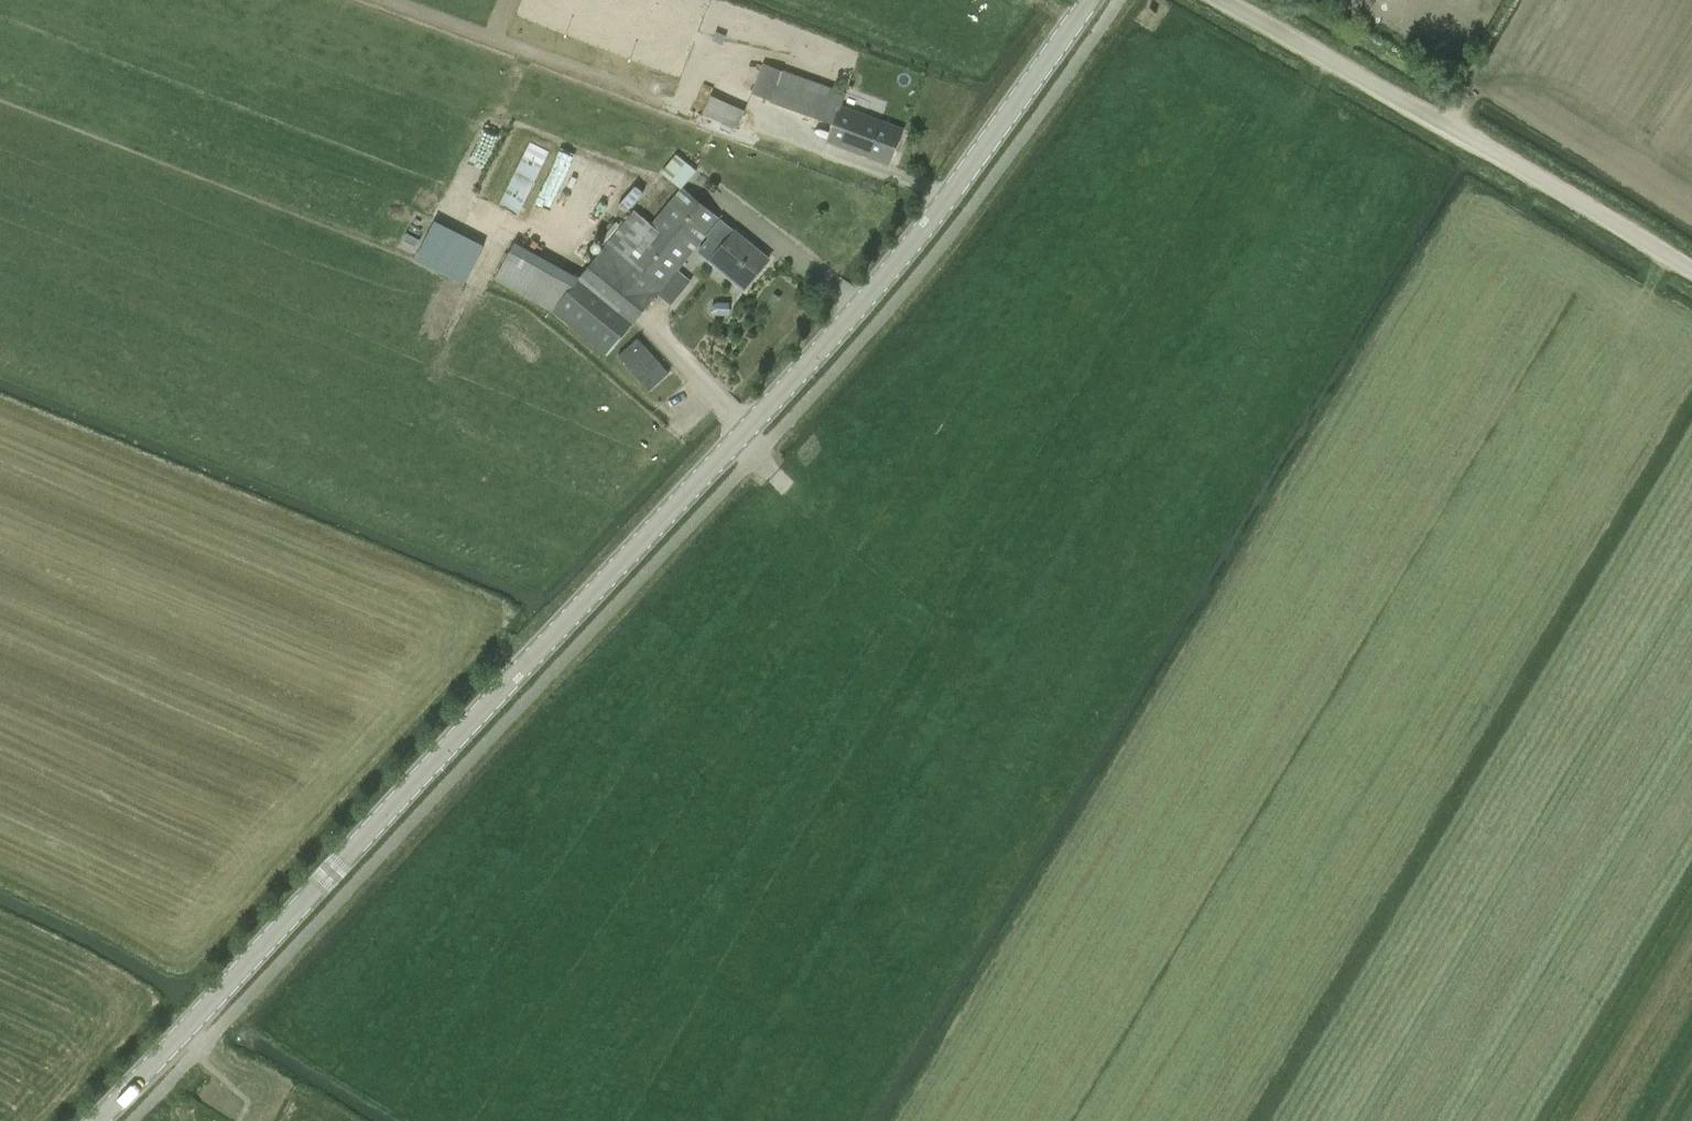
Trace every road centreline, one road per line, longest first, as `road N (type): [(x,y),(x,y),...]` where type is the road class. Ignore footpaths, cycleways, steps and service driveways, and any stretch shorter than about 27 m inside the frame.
road 1 (tertiary): [(73,1120),(953,188),(1090,0)]
road 2 (unclassified): [(1691,277),(1221,0)]

